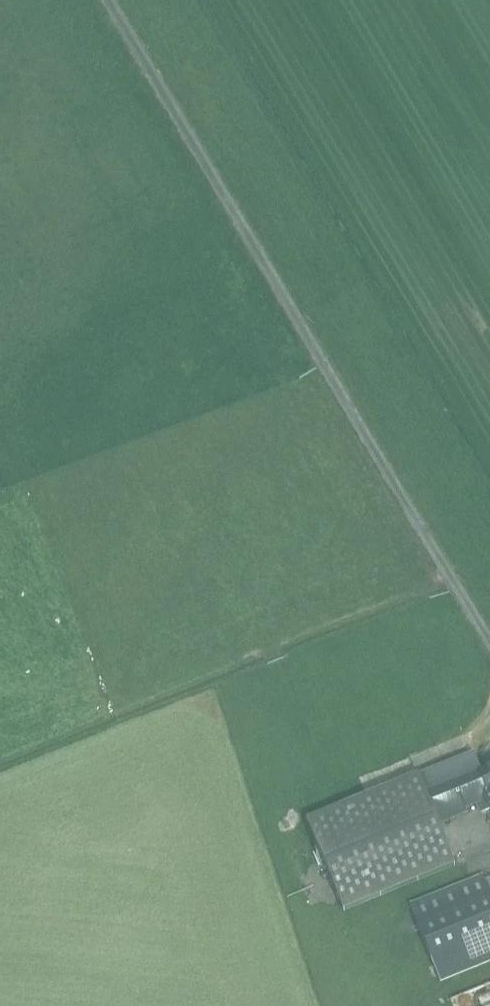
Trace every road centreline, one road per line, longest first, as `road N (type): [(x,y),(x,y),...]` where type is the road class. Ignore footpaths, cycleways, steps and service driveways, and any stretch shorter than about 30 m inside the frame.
road 1 (track): [(489,642),(112,0)]

